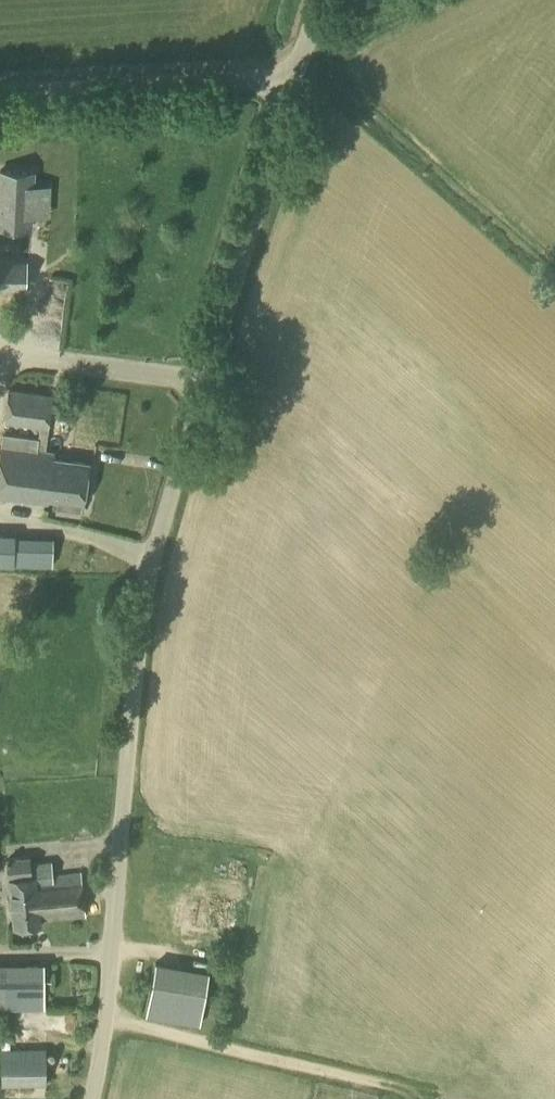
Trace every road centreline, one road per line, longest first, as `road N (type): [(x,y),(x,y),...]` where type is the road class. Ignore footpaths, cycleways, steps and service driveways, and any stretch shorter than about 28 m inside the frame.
road 1 (unclassified): [(93,1098),(147,574),(294,80)]
road 2 (unclassified): [(0,94),(294,80)]

